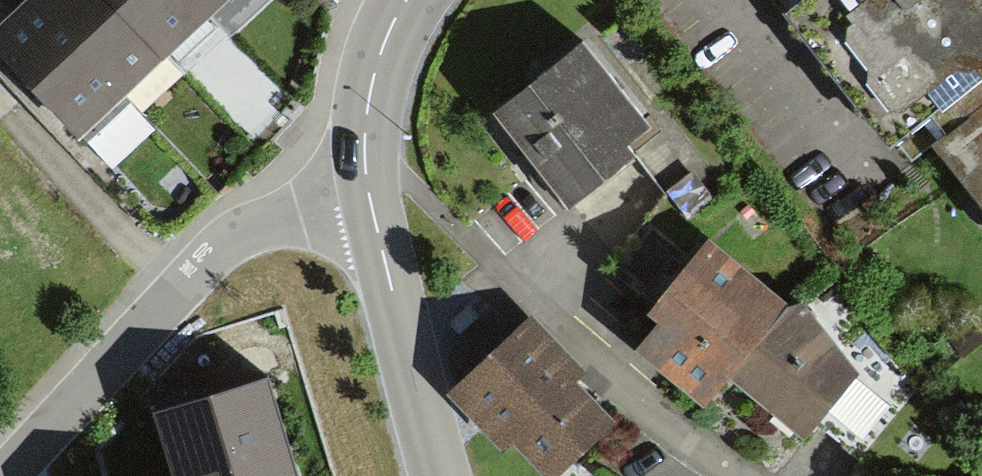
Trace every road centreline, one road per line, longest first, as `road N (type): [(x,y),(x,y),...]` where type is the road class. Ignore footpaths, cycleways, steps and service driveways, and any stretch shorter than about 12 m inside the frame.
road 1 (residential): [(7,475),(238,233),(368,193)]
road 2 (tertiary): [(439,475),(368,193)]
road 3 (tertiary): [(368,193),(369,102),(407,0)]

